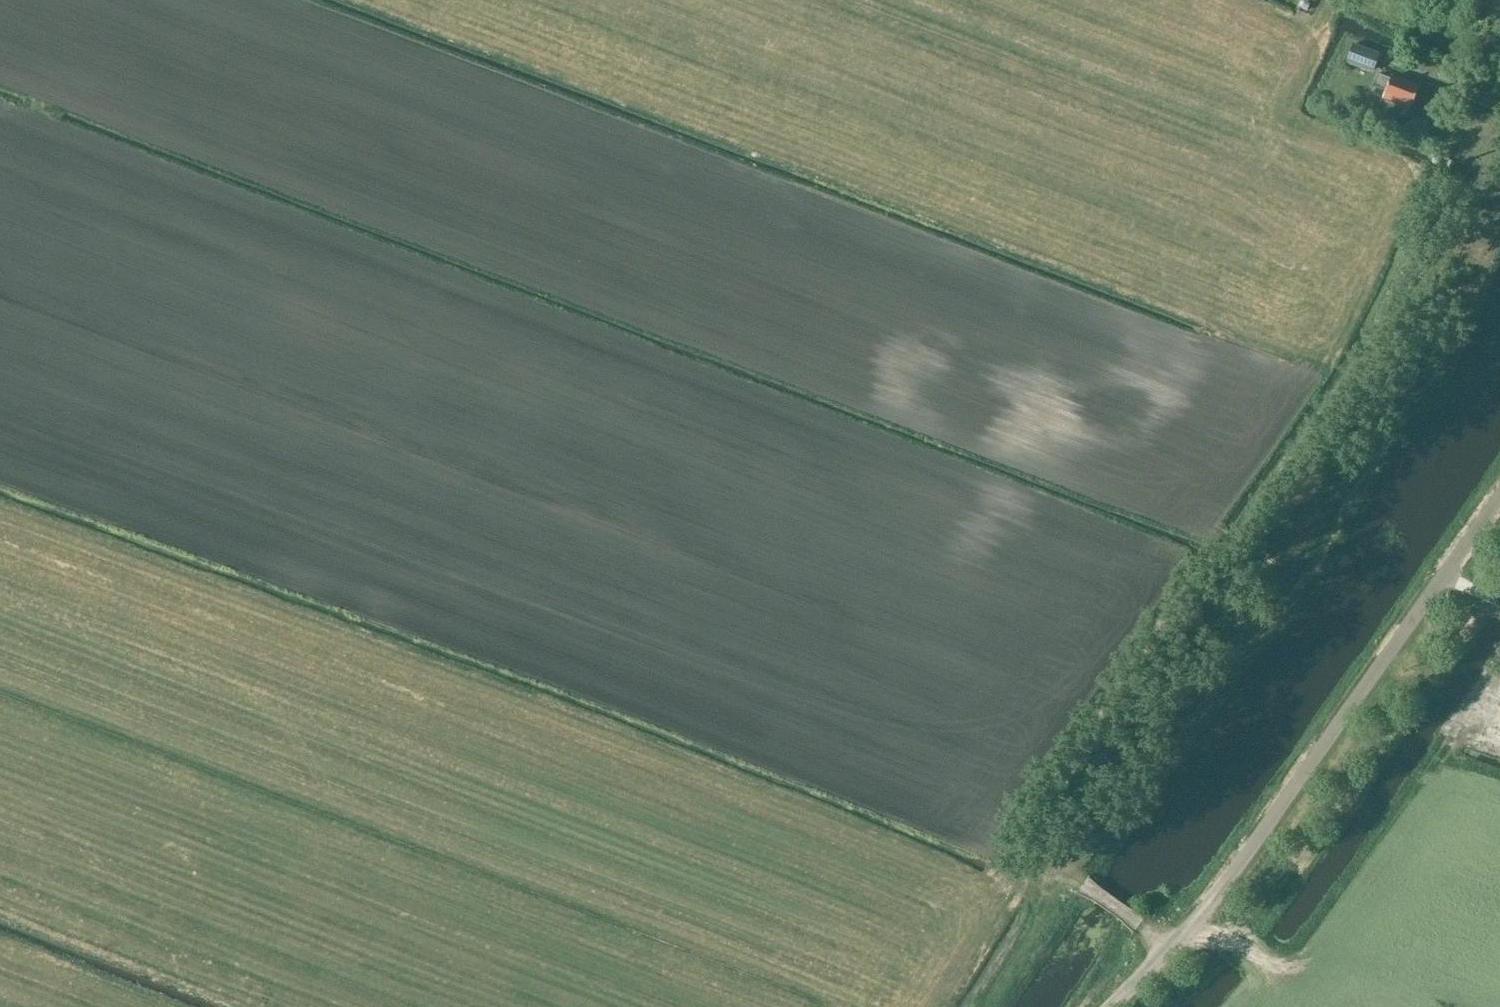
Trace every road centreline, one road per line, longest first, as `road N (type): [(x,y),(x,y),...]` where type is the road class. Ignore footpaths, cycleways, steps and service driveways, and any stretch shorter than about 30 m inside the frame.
road 1 (unclassified): [(1110,1006),(1247,855),(1499,494)]

